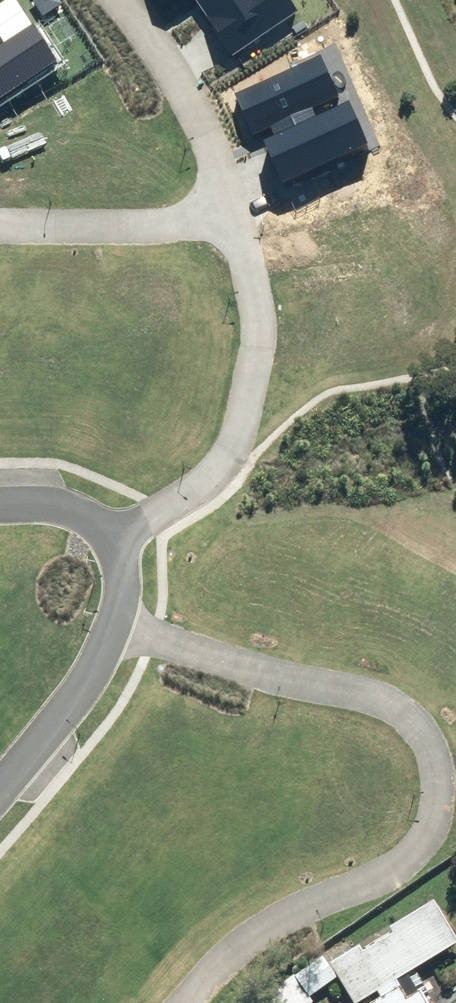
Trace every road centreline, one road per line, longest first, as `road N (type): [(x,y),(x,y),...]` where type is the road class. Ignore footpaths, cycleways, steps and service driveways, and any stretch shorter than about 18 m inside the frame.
road 1 (residential): [(111,625),(375,688),(404,704),(436,746),(439,785),(424,827),(397,856),(267,921),(182,1002)]
road 2 (residential): [(115,534),(211,470),(240,425),(254,353),(248,274),(230,211)]
road 3 (residential): [(230,211),(212,147),(126,0)]
road 4 (residential): [(0,222),(156,223),(230,211)]
road 5 (residential): [(0,784),(71,696),(111,625)]
road 6 (residential): [(115,534),(59,507),(0,499)]

